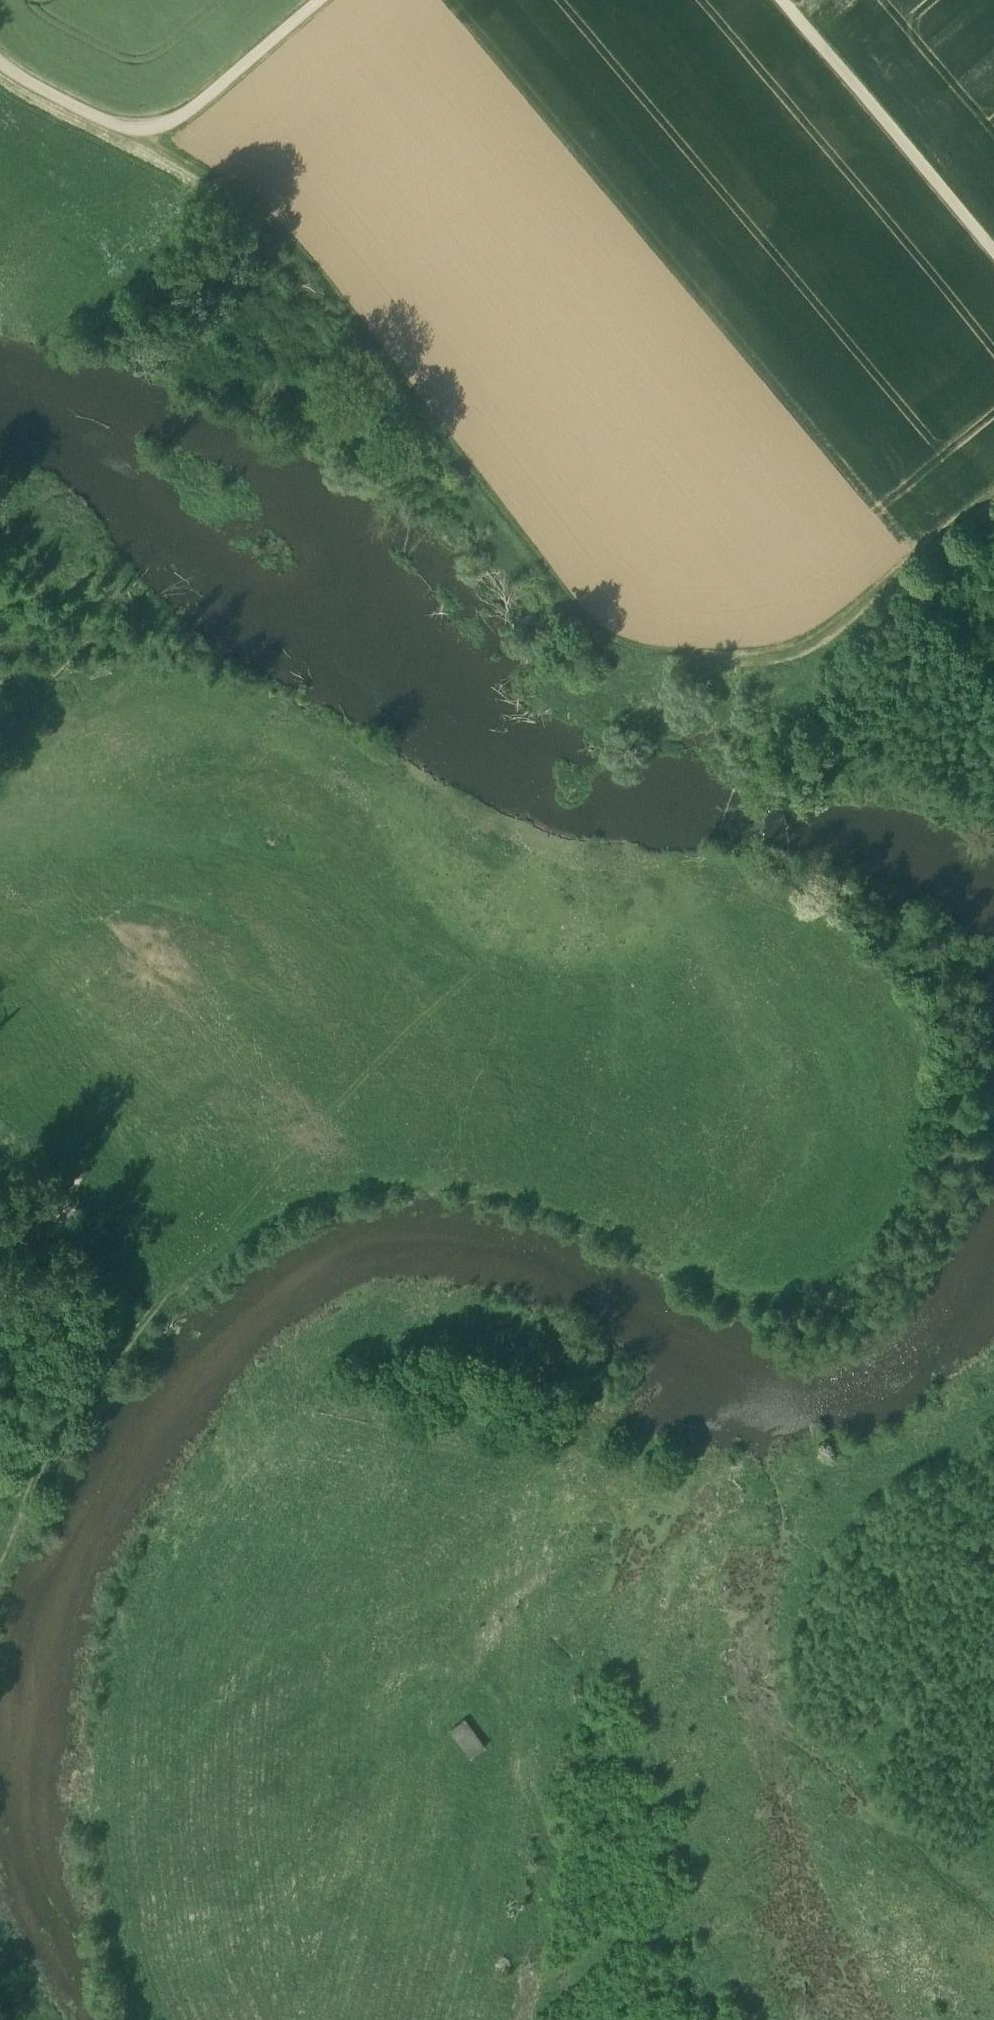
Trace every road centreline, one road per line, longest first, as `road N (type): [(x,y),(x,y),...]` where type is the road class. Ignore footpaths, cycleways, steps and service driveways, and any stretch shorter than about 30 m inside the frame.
road 1 (track): [(139,133),(263,218),(511,537),(543,595),(590,653),(673,664),(807,655),(993,497)]
road 2 (track): [(0,1573),(41,1465),(116,1348),(155,1311),(259,1233),(342,1193),(486,1188)]
road 3 (track): [(322,0),(198,108),(139,133),(0,63)]
road 4 (track): [(993,254),(784,0)]

